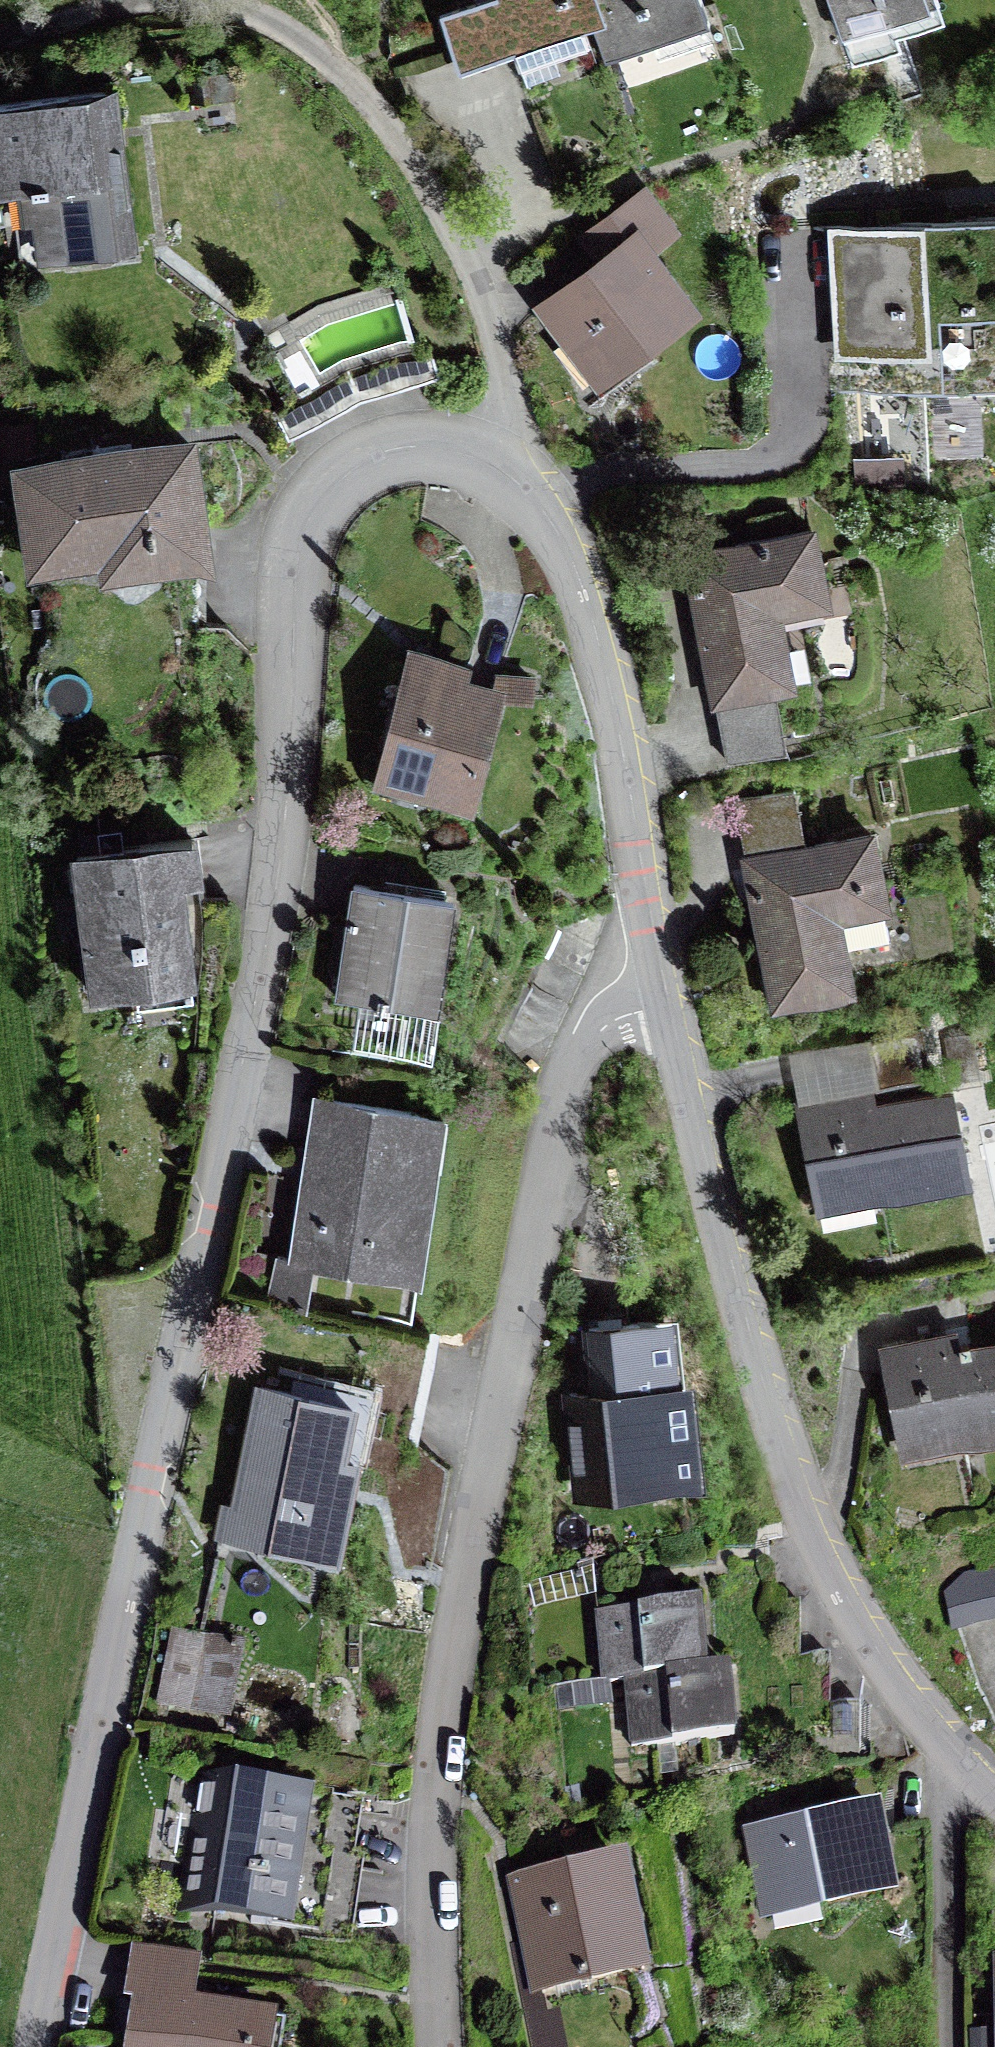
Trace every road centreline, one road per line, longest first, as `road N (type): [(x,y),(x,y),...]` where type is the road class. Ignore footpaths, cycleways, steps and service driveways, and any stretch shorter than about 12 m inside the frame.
road 1 (residential): [(664,1002),(616,728),(566,564),(509,478),(460,452),(417,449),(362,466),(319,507),(304,540),(279,842),(244,1068),(36,2046)]
road 2 (residential): [(664,1002),(619,1020),(583,1054),(545,1174),(451,1673),(438,1792),(437,2046)]
road 3 (residential): [(994,1801),(906,1705),(850,1619),(799,1506),(758,1382),(664,1002)]

